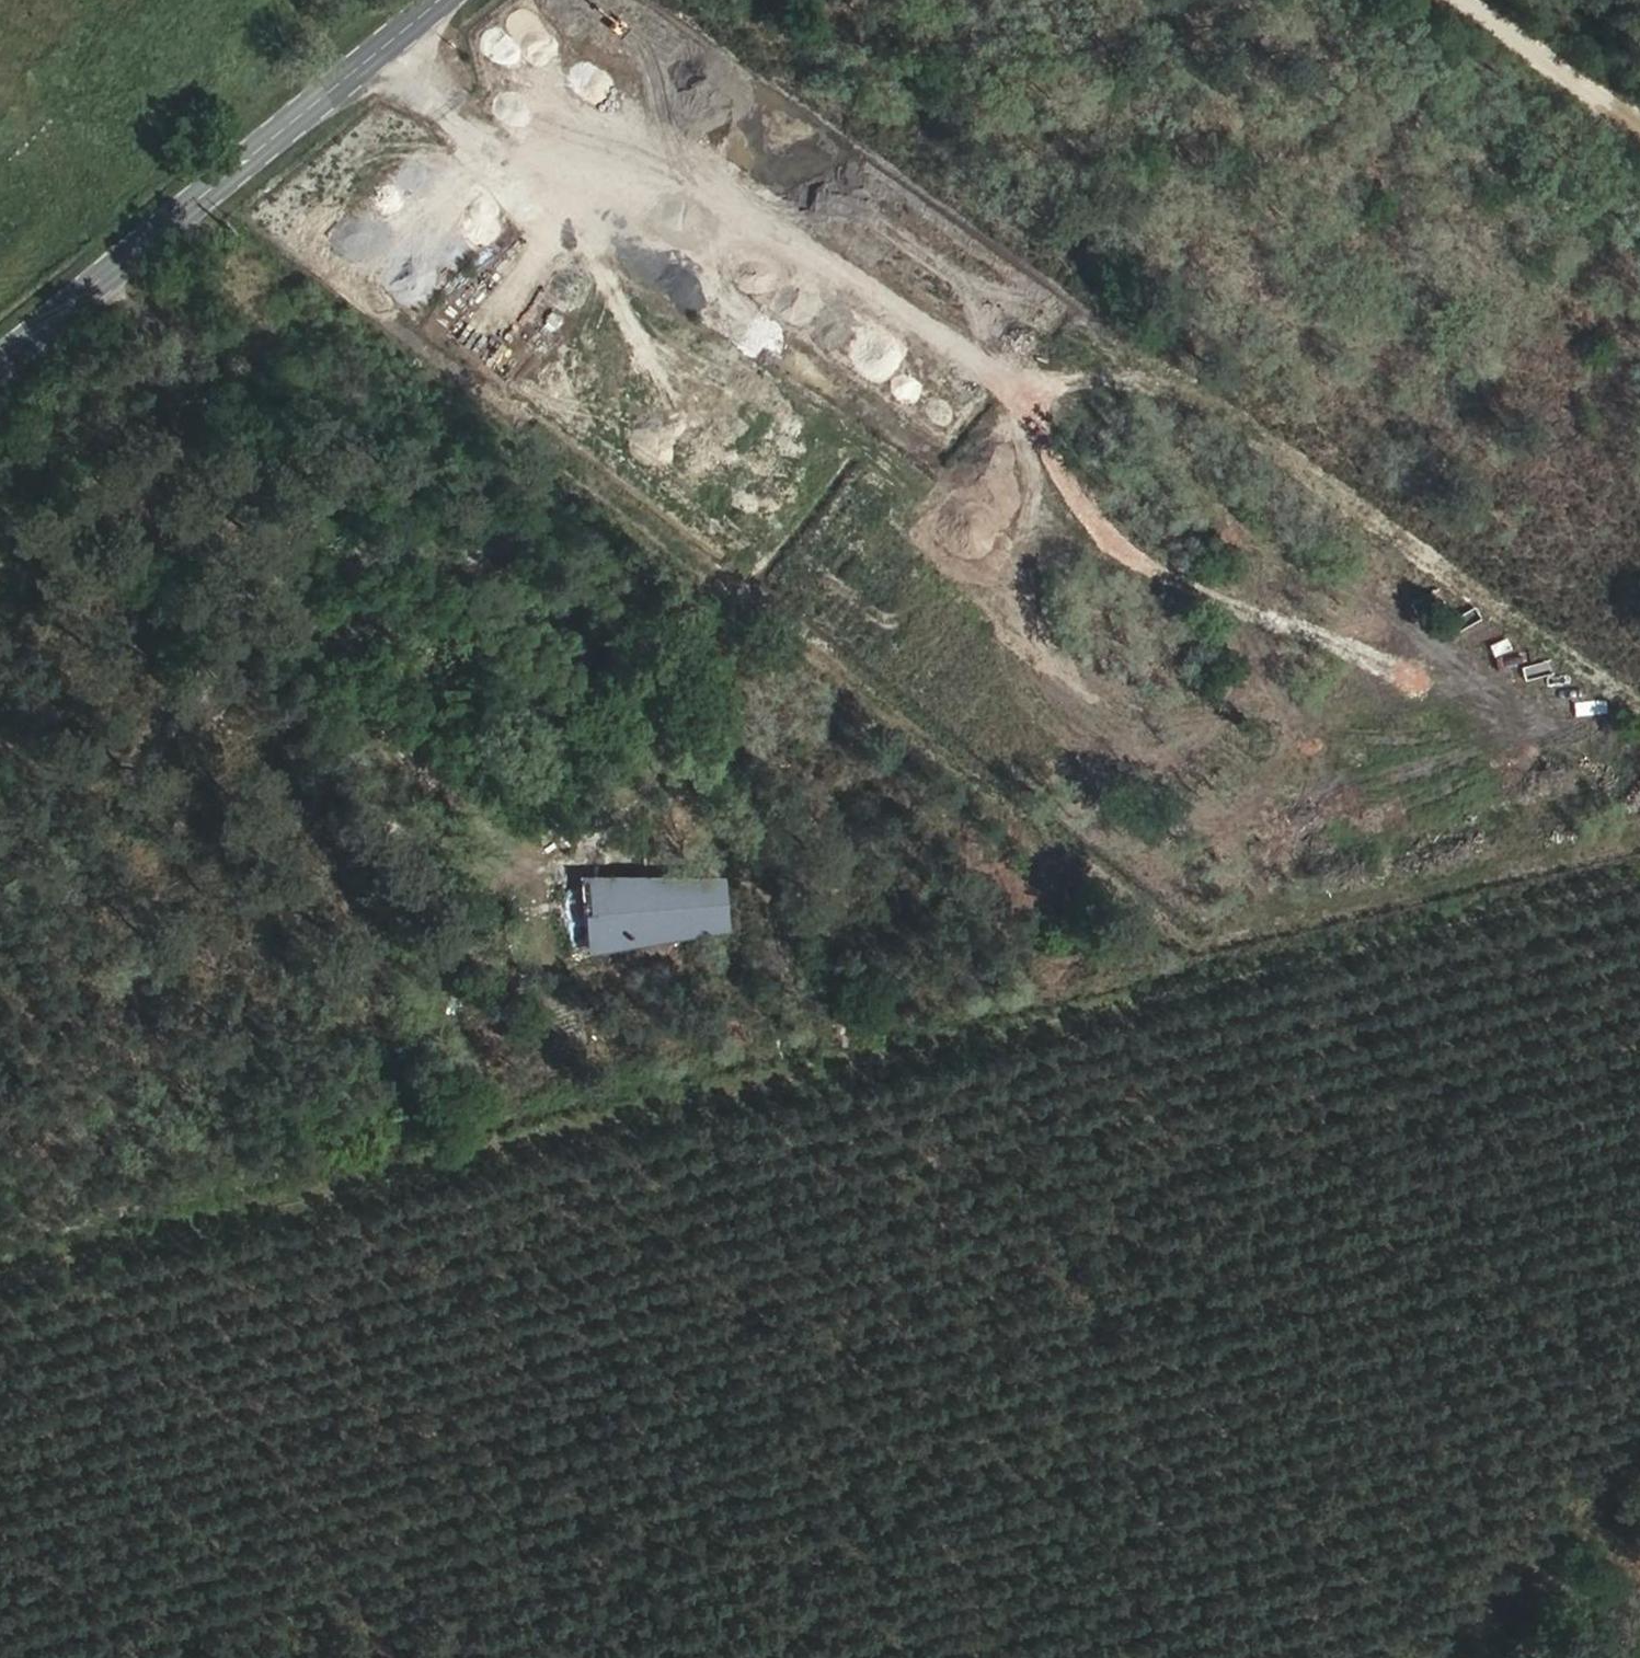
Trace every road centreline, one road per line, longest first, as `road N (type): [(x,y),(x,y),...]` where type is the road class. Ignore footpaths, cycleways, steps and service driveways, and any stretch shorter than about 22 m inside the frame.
road 1 (track): [(1639,875),(940,1058),(0,1272)]
road 2 (tertiary): [(0,364),(443,0)]
road 3 (unclassified): [(1639,120),(1469,0)]

